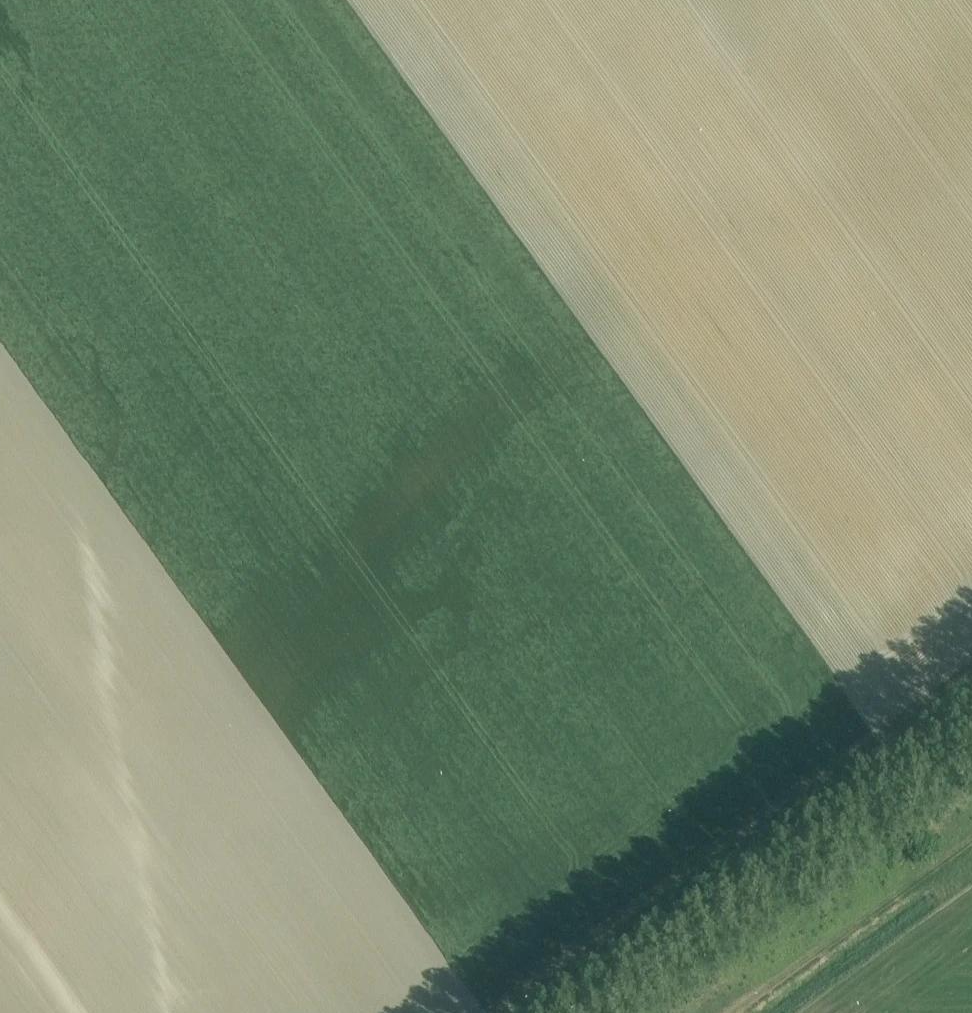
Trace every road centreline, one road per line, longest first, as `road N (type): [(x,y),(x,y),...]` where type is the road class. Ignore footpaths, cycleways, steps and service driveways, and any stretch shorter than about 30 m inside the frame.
road 1 (unclassified): [(578,1012),(971,729)]
road 2 (track): [(971,843),(739,1012)]

